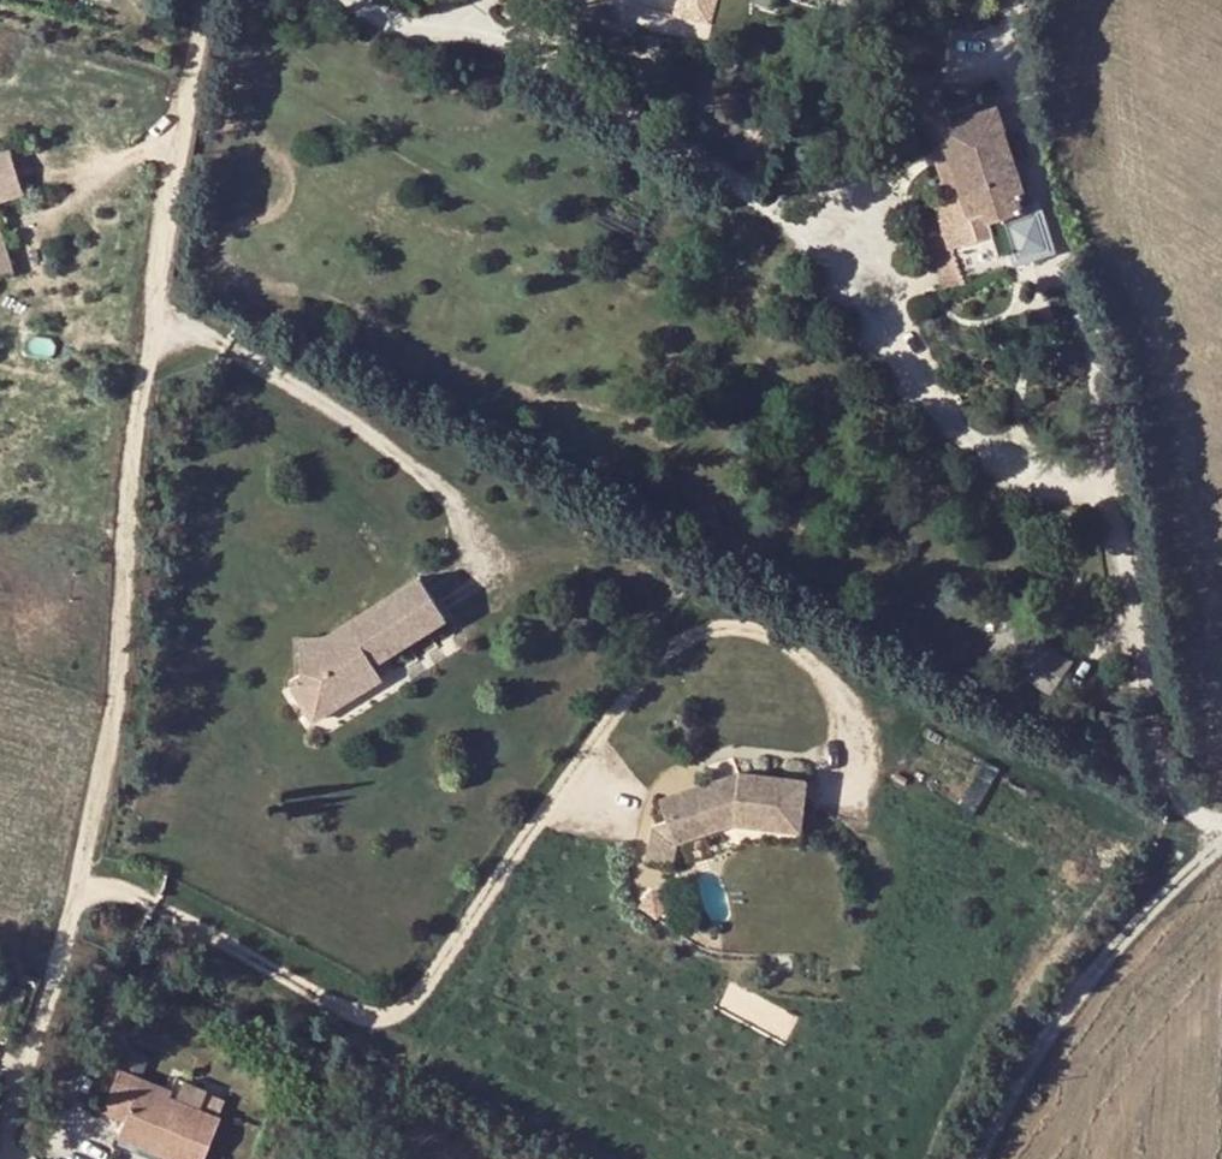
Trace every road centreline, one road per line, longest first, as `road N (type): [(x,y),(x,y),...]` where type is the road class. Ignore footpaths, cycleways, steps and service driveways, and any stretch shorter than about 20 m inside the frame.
road 1 (track): [(0,1148),(98,841),(136,488),(210,0)]
road 2 (track): [(991,1158),(1055,1030),(1221,844)]

